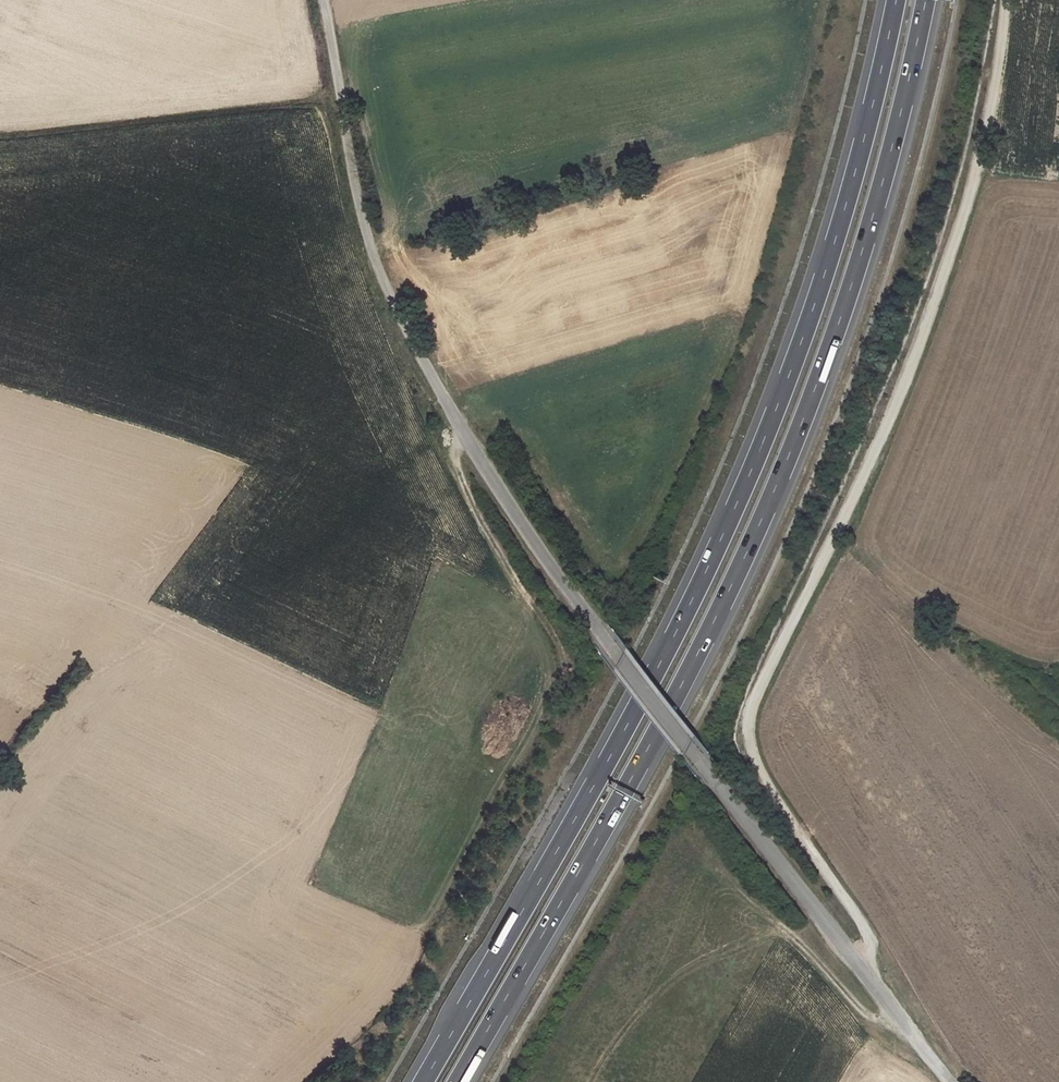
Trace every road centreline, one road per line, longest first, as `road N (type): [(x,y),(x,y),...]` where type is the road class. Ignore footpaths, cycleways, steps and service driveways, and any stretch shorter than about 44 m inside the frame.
road 1 (unclassified): [(321,0),(368,252),(484,474),(539,561),(947,1081)]
road 2 (trunk): [(896,0),(855,174),(759,452),(698,588),(582,807),(423,1081)]
road 3 (trunk): [(457,1081),(720,610),(775,488),(837,328),(925,0)]
road 4 (track): [(1003,0),(968,201),(867,469),(740,730),(849,912),(864,947),(854,967)]
road 5 (track): [(463,436),(454,460),(472,506),(525,598)]

